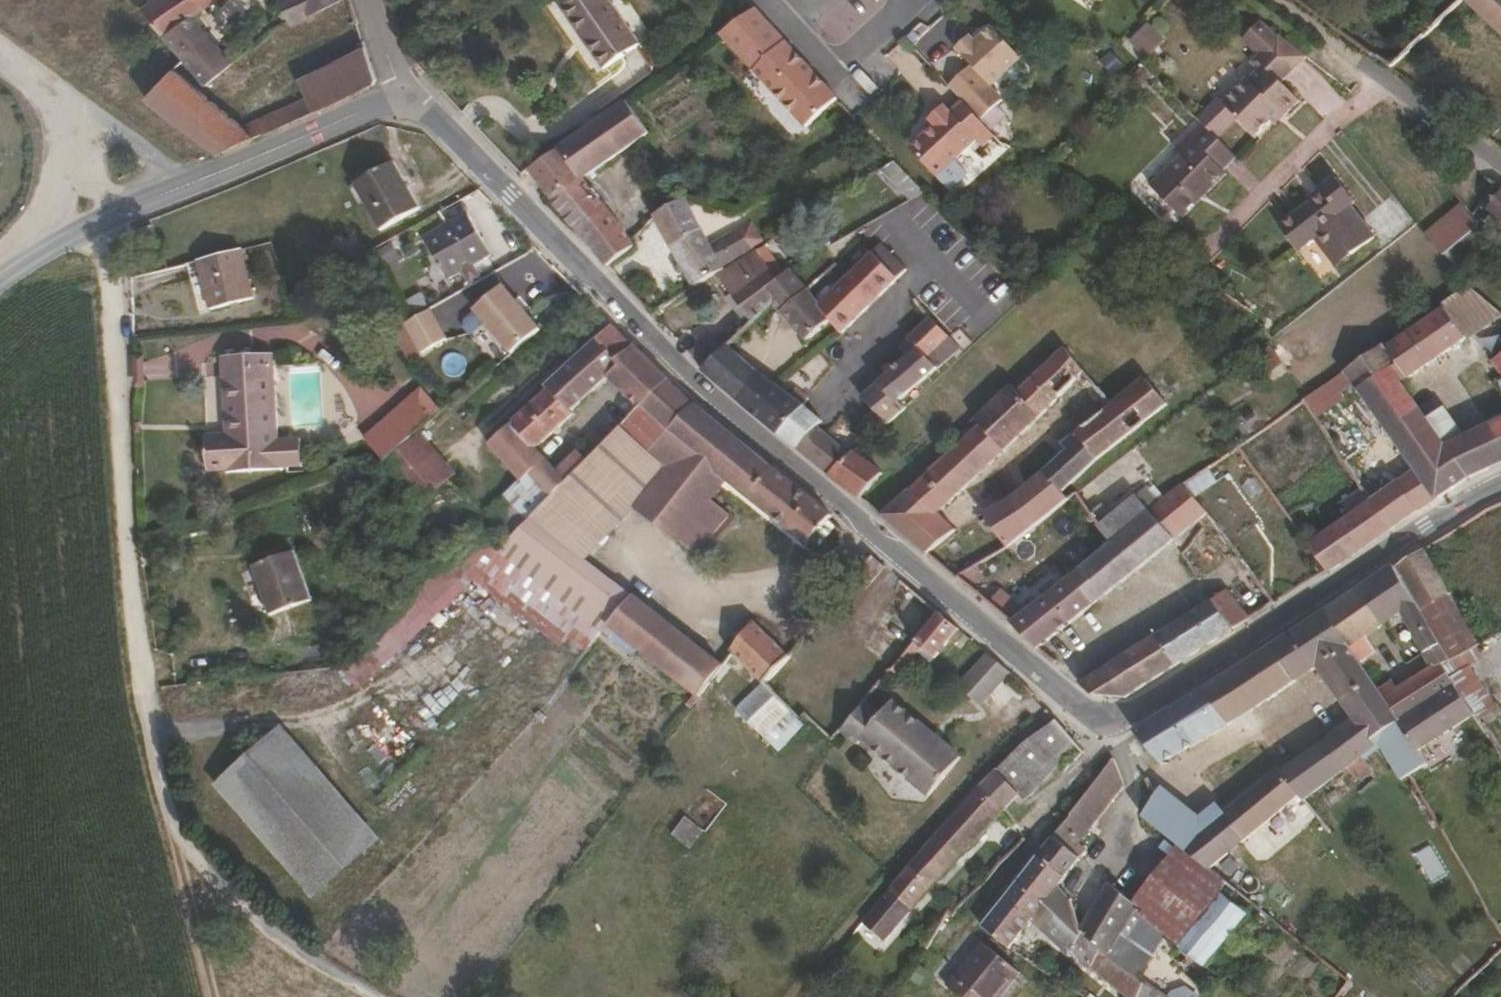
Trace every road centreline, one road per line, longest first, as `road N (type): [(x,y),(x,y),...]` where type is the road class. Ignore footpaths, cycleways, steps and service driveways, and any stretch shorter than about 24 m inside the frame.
road 1 (residential): [(404,97),(420,104),(753,433),(1068,703),(1094,717),(1130,716),(1500,480)]
road 2 (residential): [(0,282),(106,222),(404,97)]
road 3 (residential): [(1500,163),(1345,51)]
road 4 (residential): [(796,21),(842,70),(918,0)]
road 5 (track): [(188,854),(215,996)]

